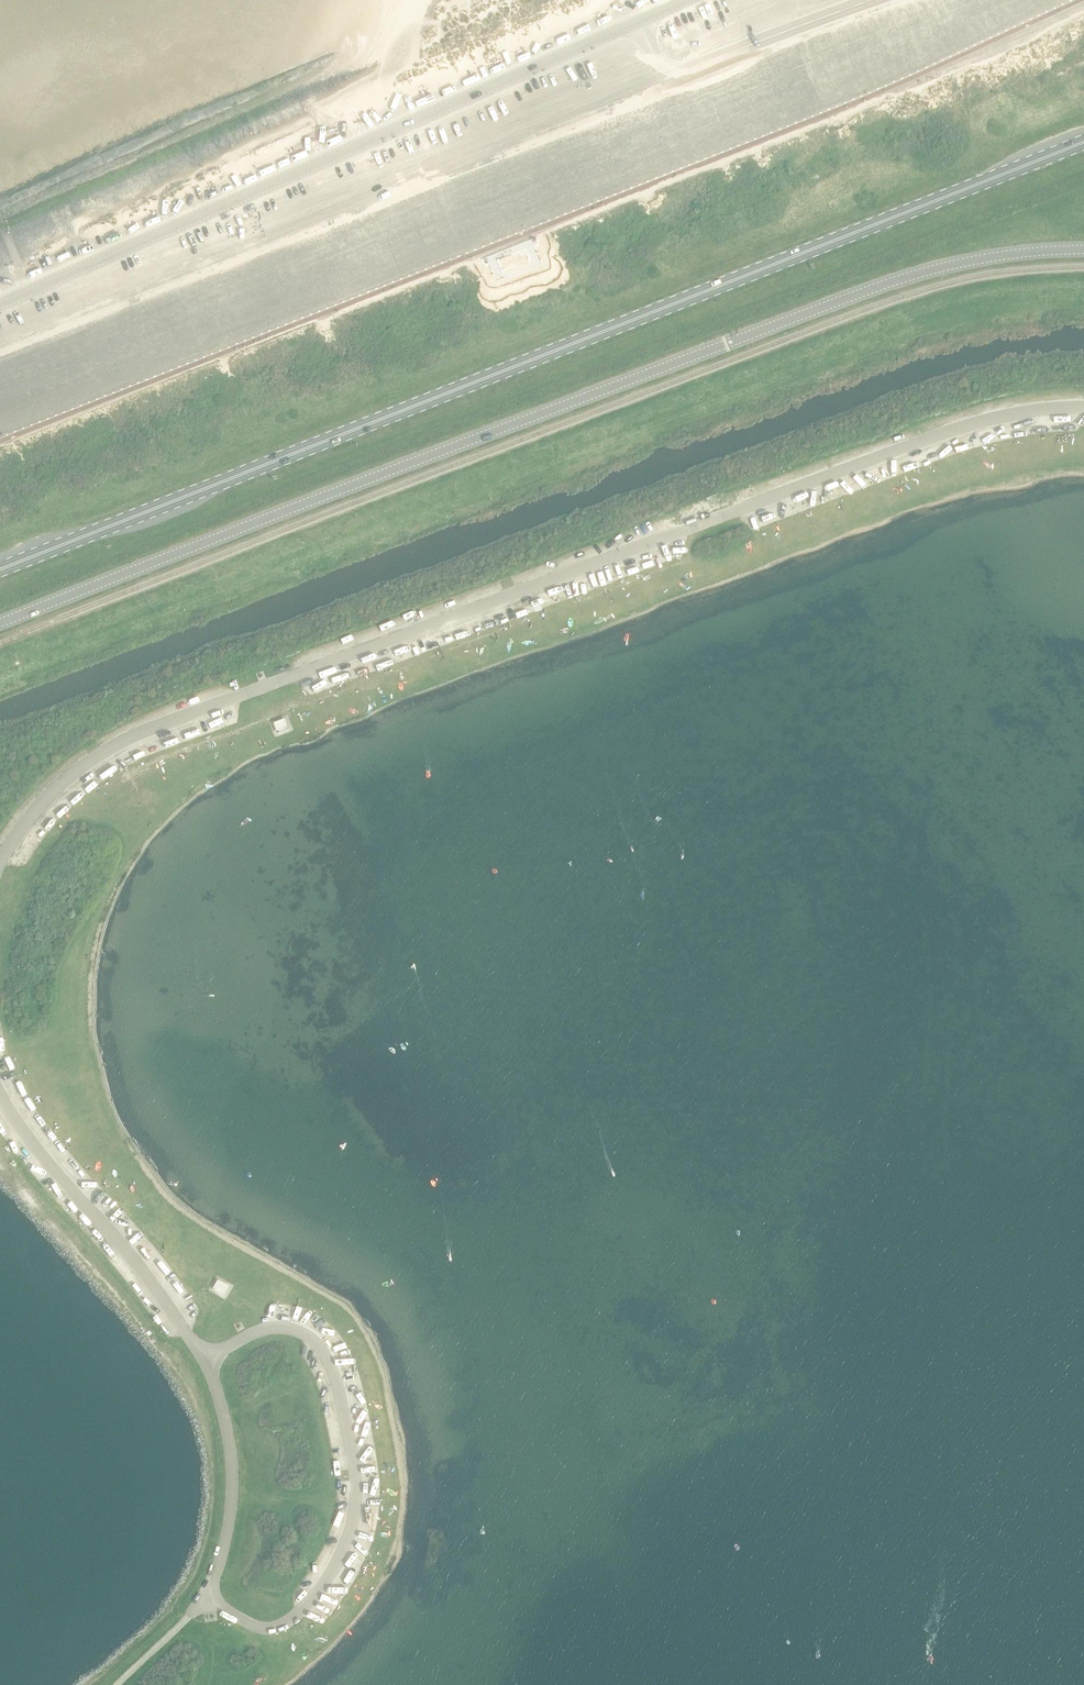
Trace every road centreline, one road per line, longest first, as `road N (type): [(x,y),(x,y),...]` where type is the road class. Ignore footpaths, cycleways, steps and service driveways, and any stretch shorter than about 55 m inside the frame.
road 1 (primary): [(0,567),(1083,139)]
road 2 (tertiary): [(0,625),(884,284),(976,260),(1083,249)]
road 3 (unclassified): [(0,304),(637,22)]
road 4 (unclassified): [(637,22),(654,54),(678,71),(865,0)]

